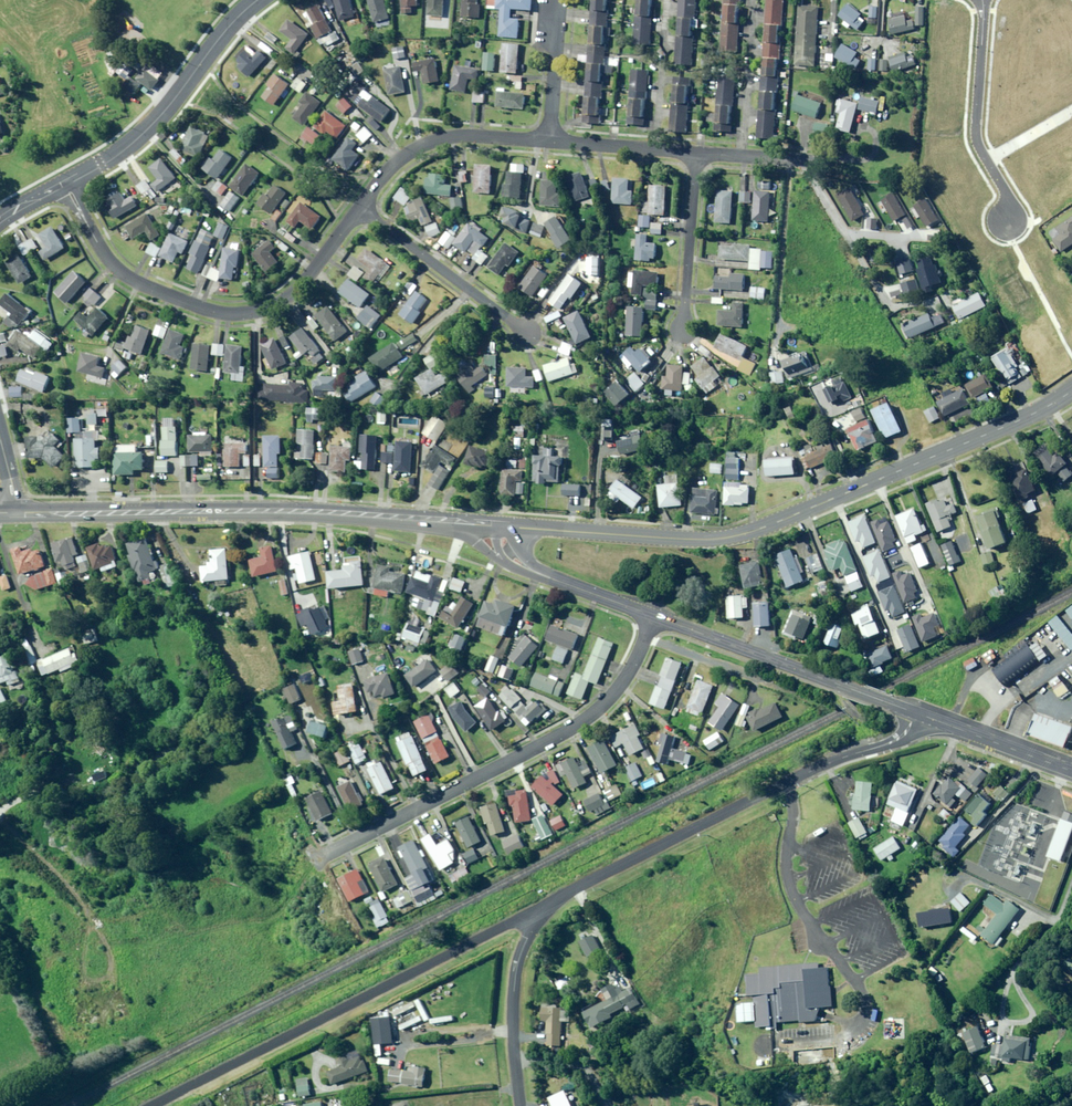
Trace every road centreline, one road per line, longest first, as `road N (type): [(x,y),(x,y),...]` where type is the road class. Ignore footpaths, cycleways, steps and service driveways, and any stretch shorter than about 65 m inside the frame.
road 1 (secondary): [(1071,391),(734,537),(521,527)]
road 2 (secondary): [(456,522),(298,511),(17,512)]
road 3 (residential): [(312,863),(591,716),(631,671),(655,617)]
road 4 (residential): [(537,911),(780,786),(891,743),(916,713)]
road 5 (residential): [(152,1105),(537,911)]
road 6 (residential): [(65,184),(98,245),(134,283),(229,315),(285,299),(357,208)]
road 7 (secondary): [(916,713),(655,617)]
road 8 (residential): [(65,184),(135,140),(258,0)]
road 9 (track): [(0,821),(71,894),(88,925),(104,957),(103,973),(86,979),(76,965),(82,942)]
road 10 (track): [(96,941),(133,942),(281,907),(312,863)]
road 11 (residential): [(357,208),(421,144),(465,135),(549,139)]
road 12 (residential): [(530,334),(357,208)]
road 13 (residential): [(521,1105),(513,997),(537,911)]
road 14 (residential): [(682,332),(696,153)]
road 15 (secondary): [(1071,772),(916,713)]
road 16 (residential): [(981,0),(976,141),(987,160)]
road 17 (residential): [(549,139),(696,153)]
road 18 (residential): [(559,0),(549,139)]
road 19 (residential): [(696,153),(828,164)]

